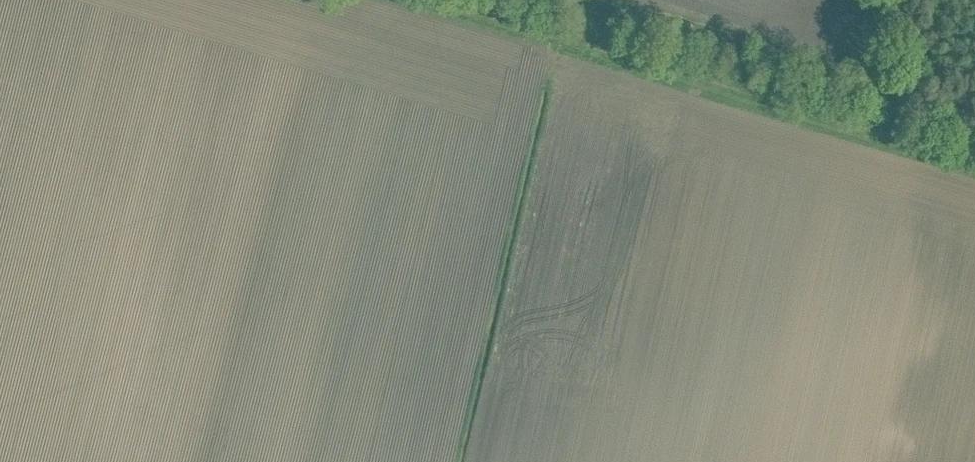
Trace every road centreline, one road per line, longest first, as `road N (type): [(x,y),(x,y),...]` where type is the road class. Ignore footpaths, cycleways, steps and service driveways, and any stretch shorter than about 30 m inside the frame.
road 1 (track): [(445,0),(974,160)]

